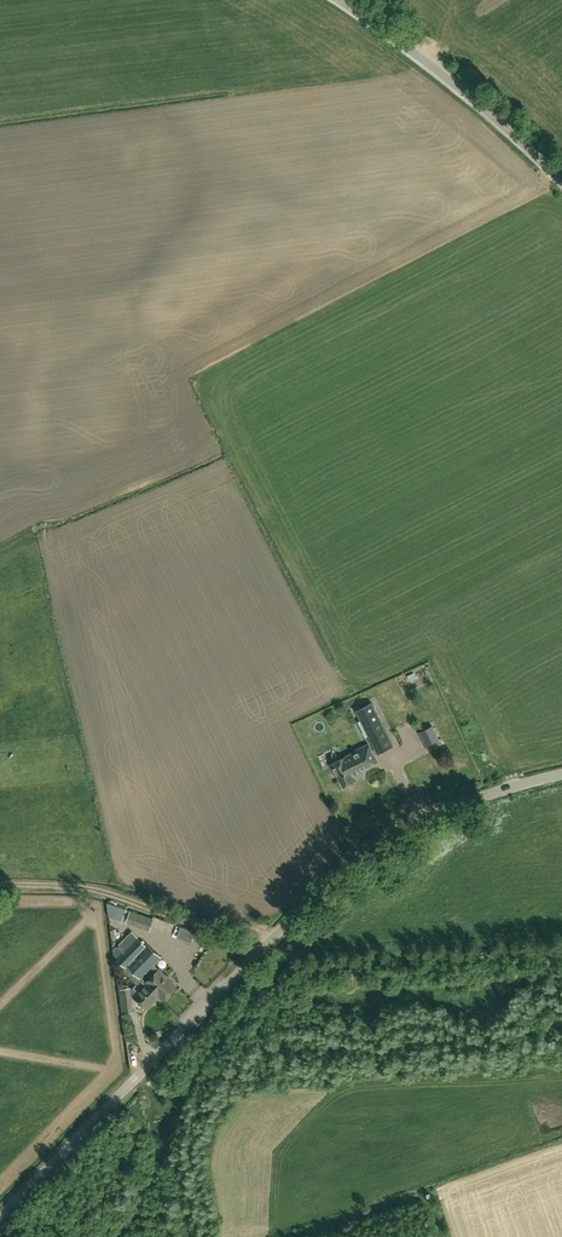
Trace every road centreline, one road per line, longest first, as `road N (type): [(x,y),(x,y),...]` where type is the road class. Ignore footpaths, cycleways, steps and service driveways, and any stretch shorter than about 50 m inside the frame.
road 1 (unclassified): [(0,1215),(362,852),(461,803),(561,774)]
road 2 (unclassified): [(561,182),(444,77),(338,0)]
road 3 (track): [(0,881),(111,895),(260,951)]

